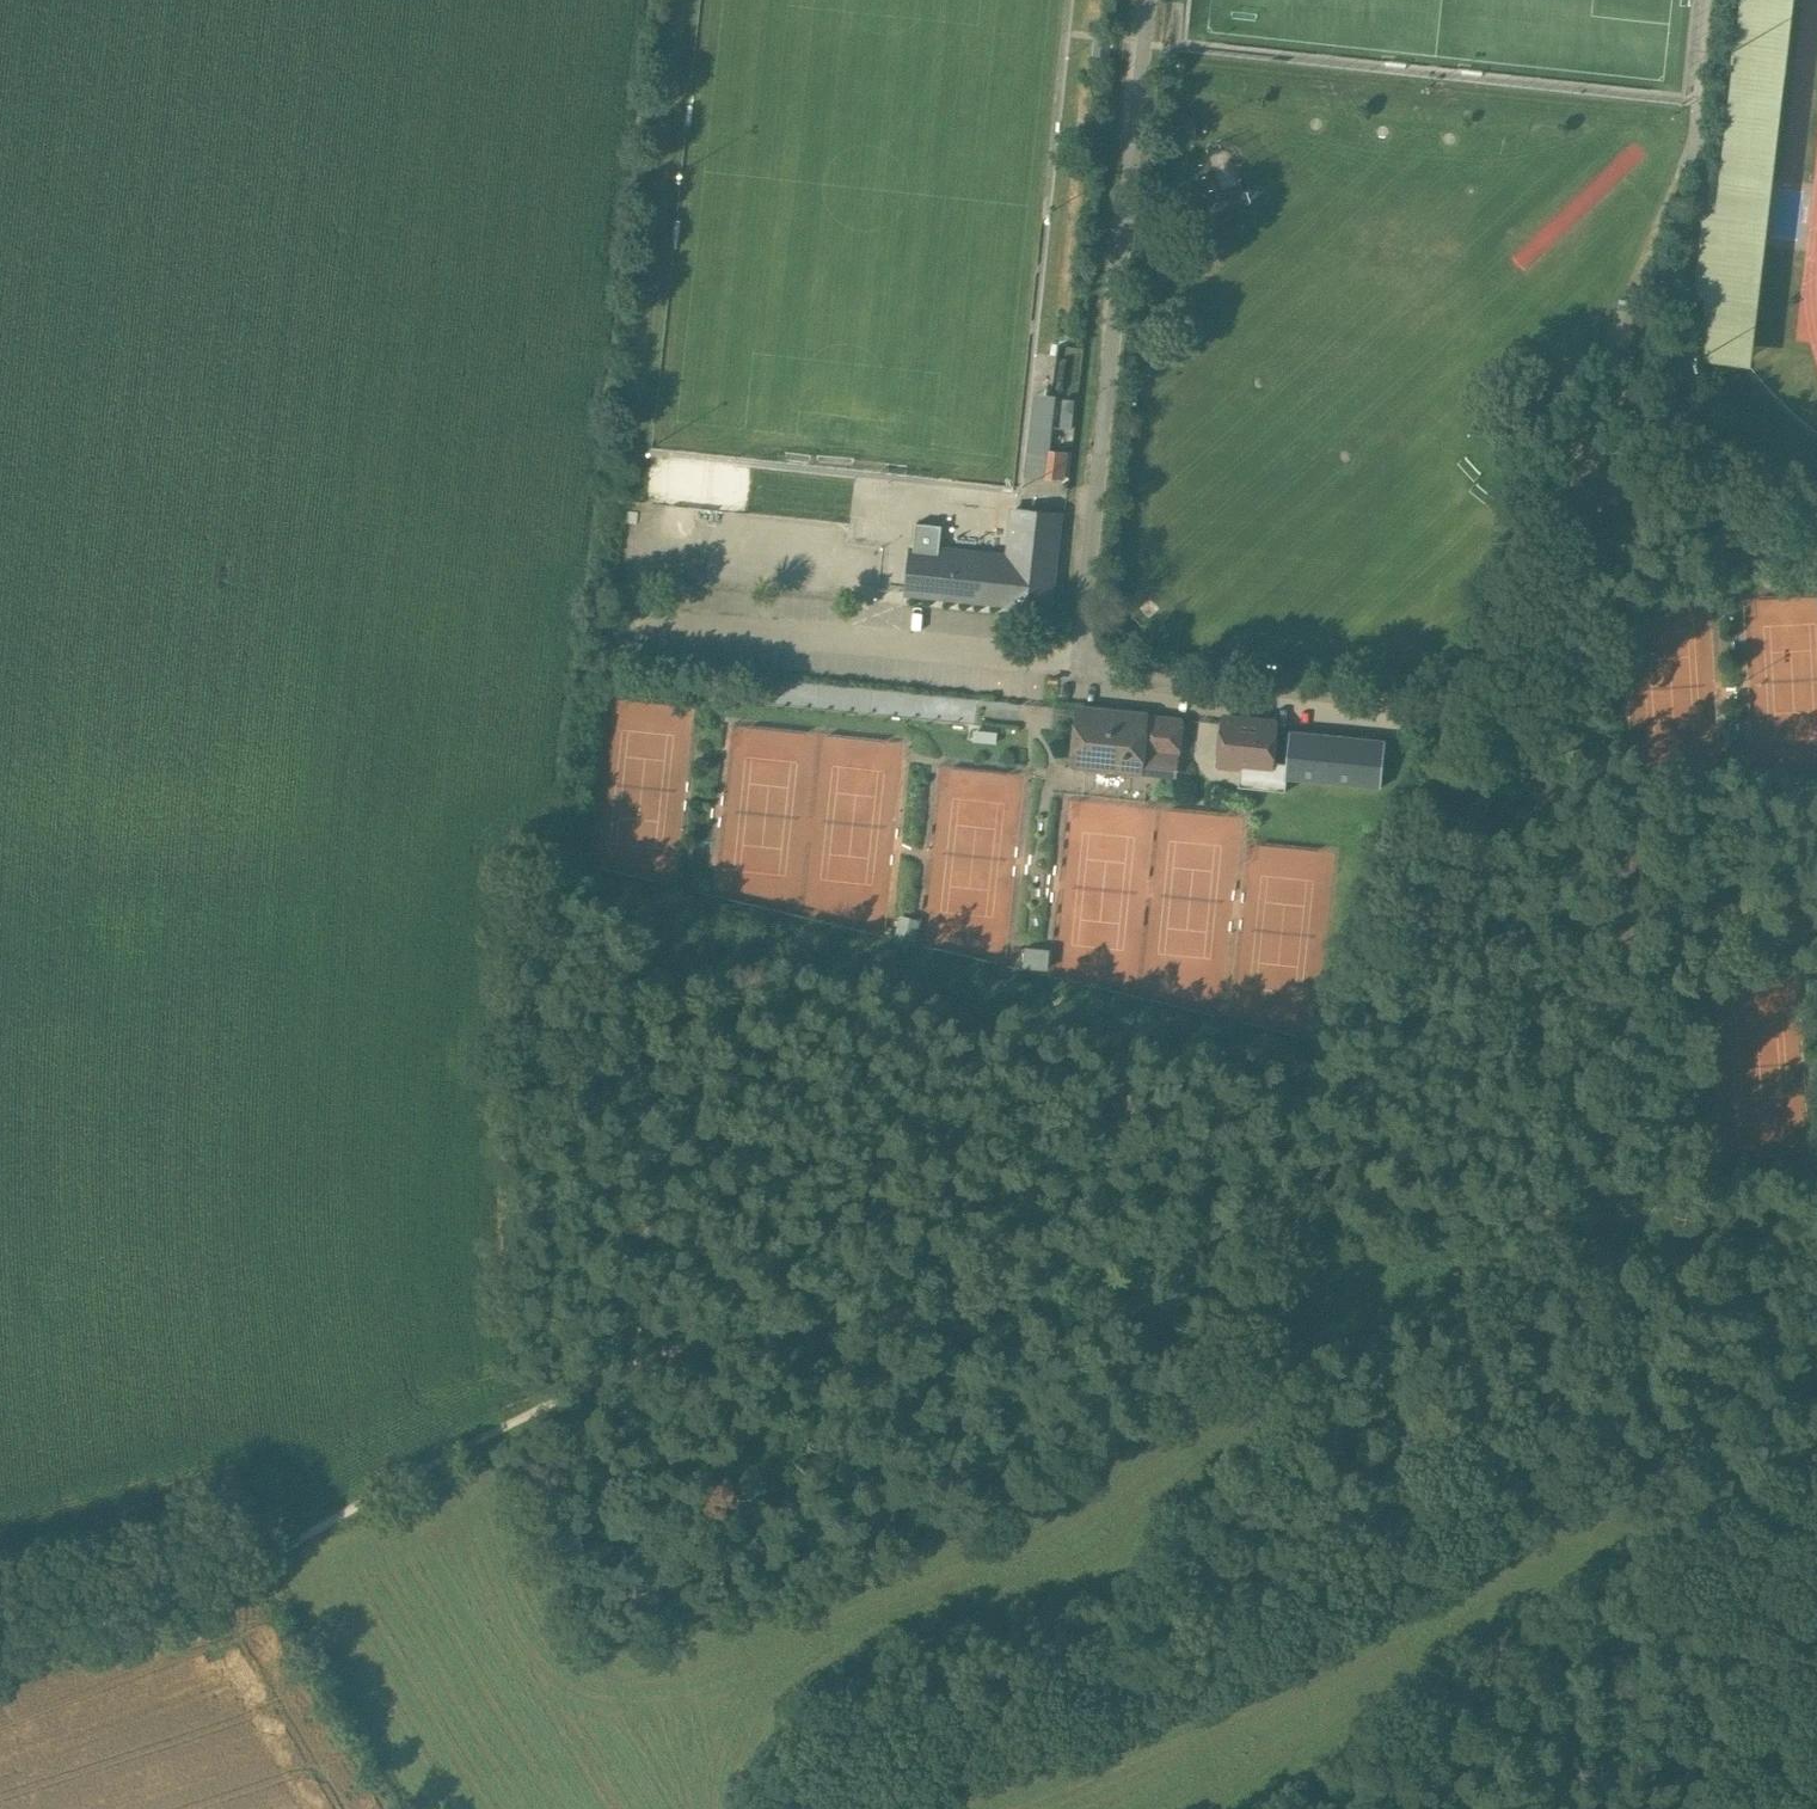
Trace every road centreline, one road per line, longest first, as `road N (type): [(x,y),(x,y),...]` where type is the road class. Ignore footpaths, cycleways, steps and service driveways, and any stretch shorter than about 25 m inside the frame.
road 1 (track): [(0,1654),(263,1556),(618,1365),(1196,1233),(1671,1212),(1816,1221)]
road 2 (track): [(1671,1212),(1671,1084),(1599,834),(1458,728)]

